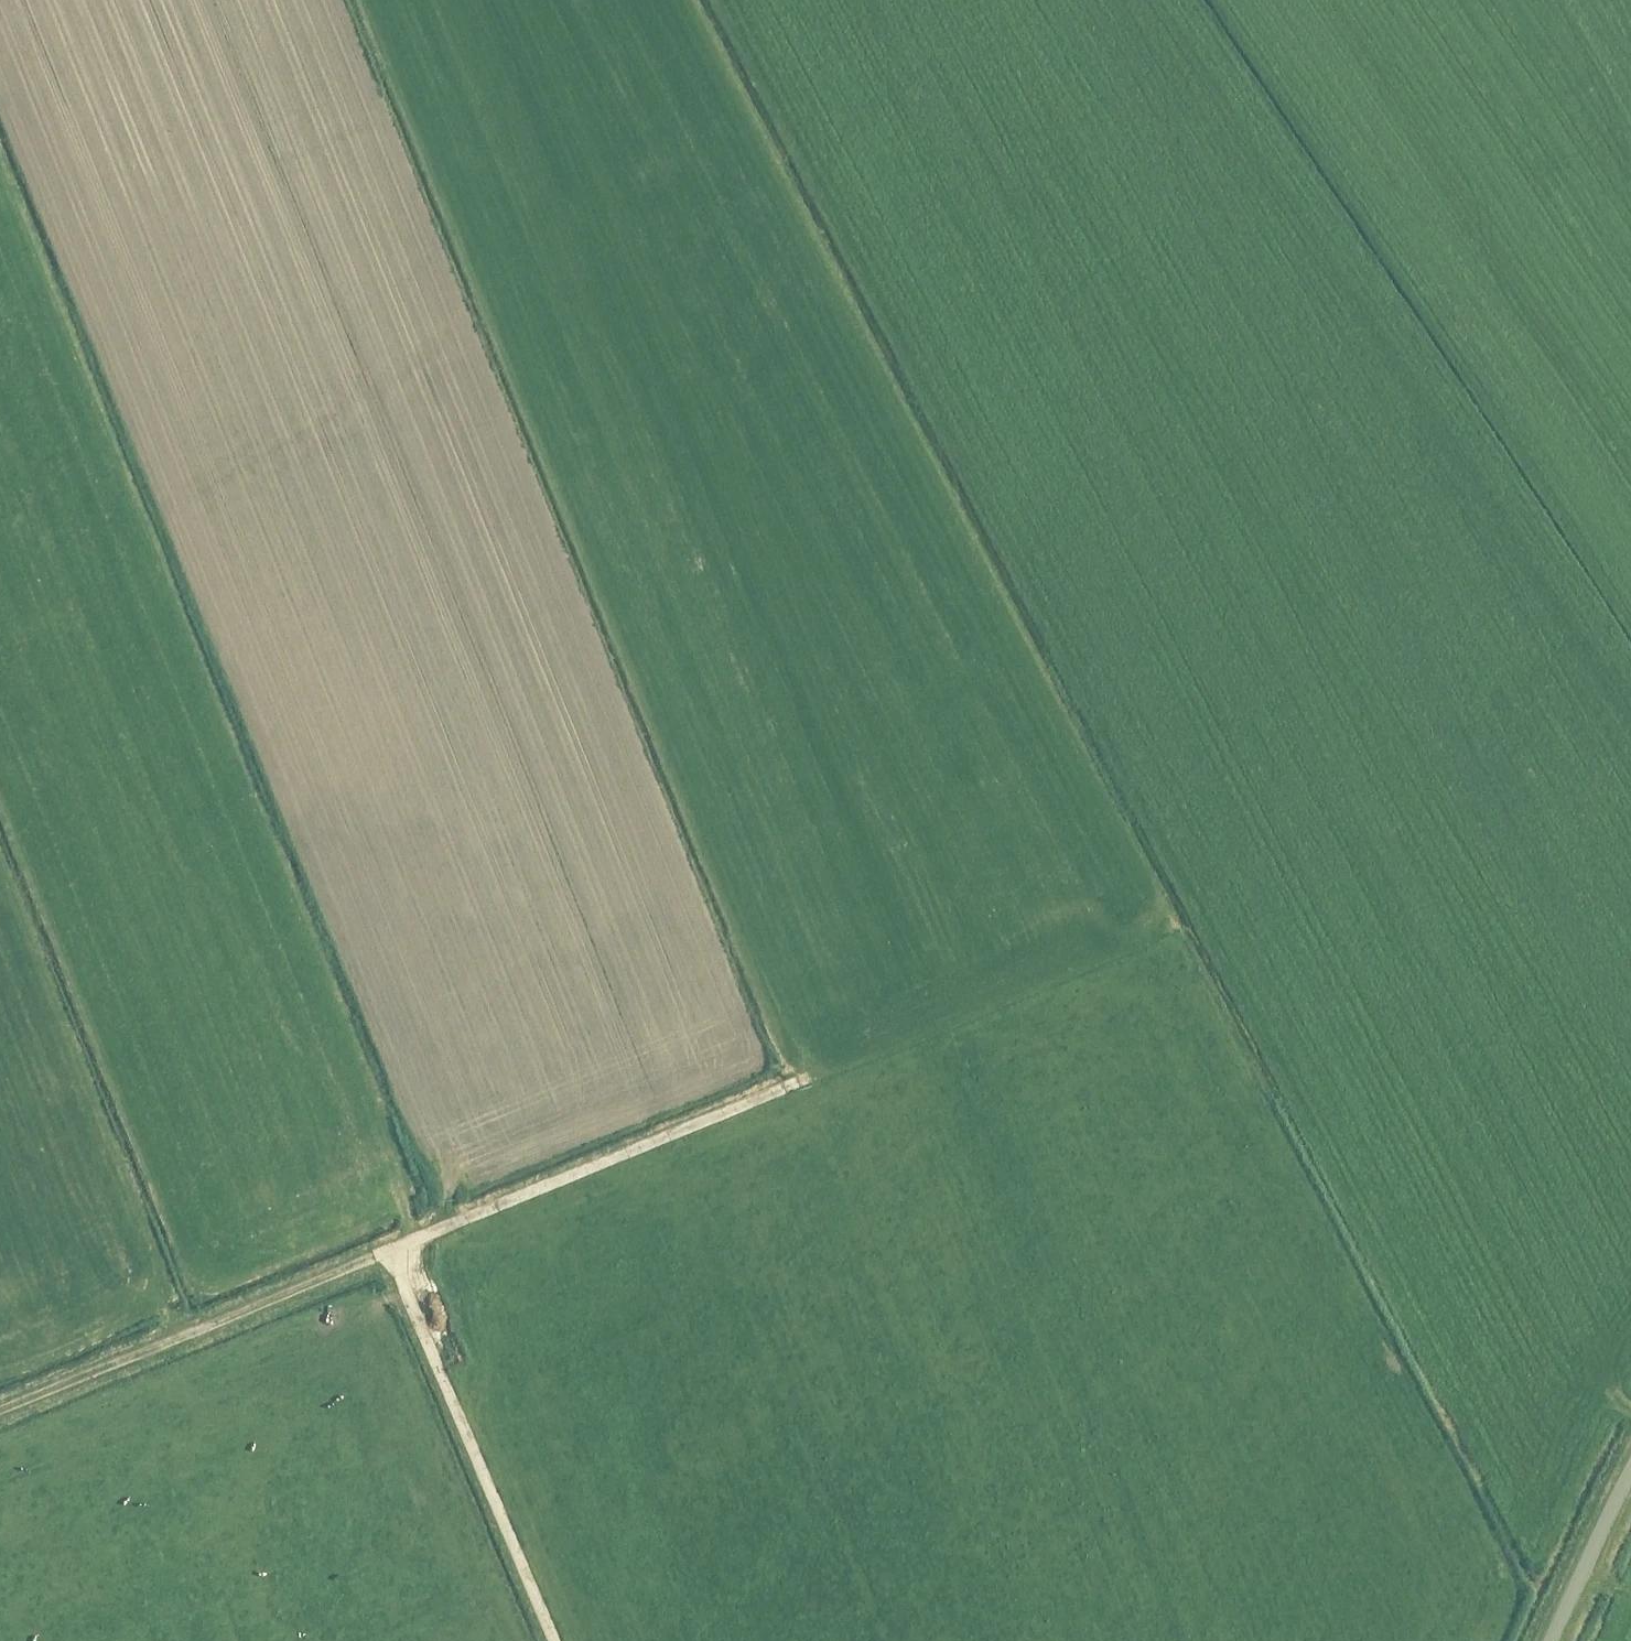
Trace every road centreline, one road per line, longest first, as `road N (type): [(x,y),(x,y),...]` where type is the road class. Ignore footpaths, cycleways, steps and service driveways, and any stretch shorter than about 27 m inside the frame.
road 1 (unclassified): [(0,1409),(773,1093)]
road 2 (unclassified): [(1551,1640),(1630,1473)]

